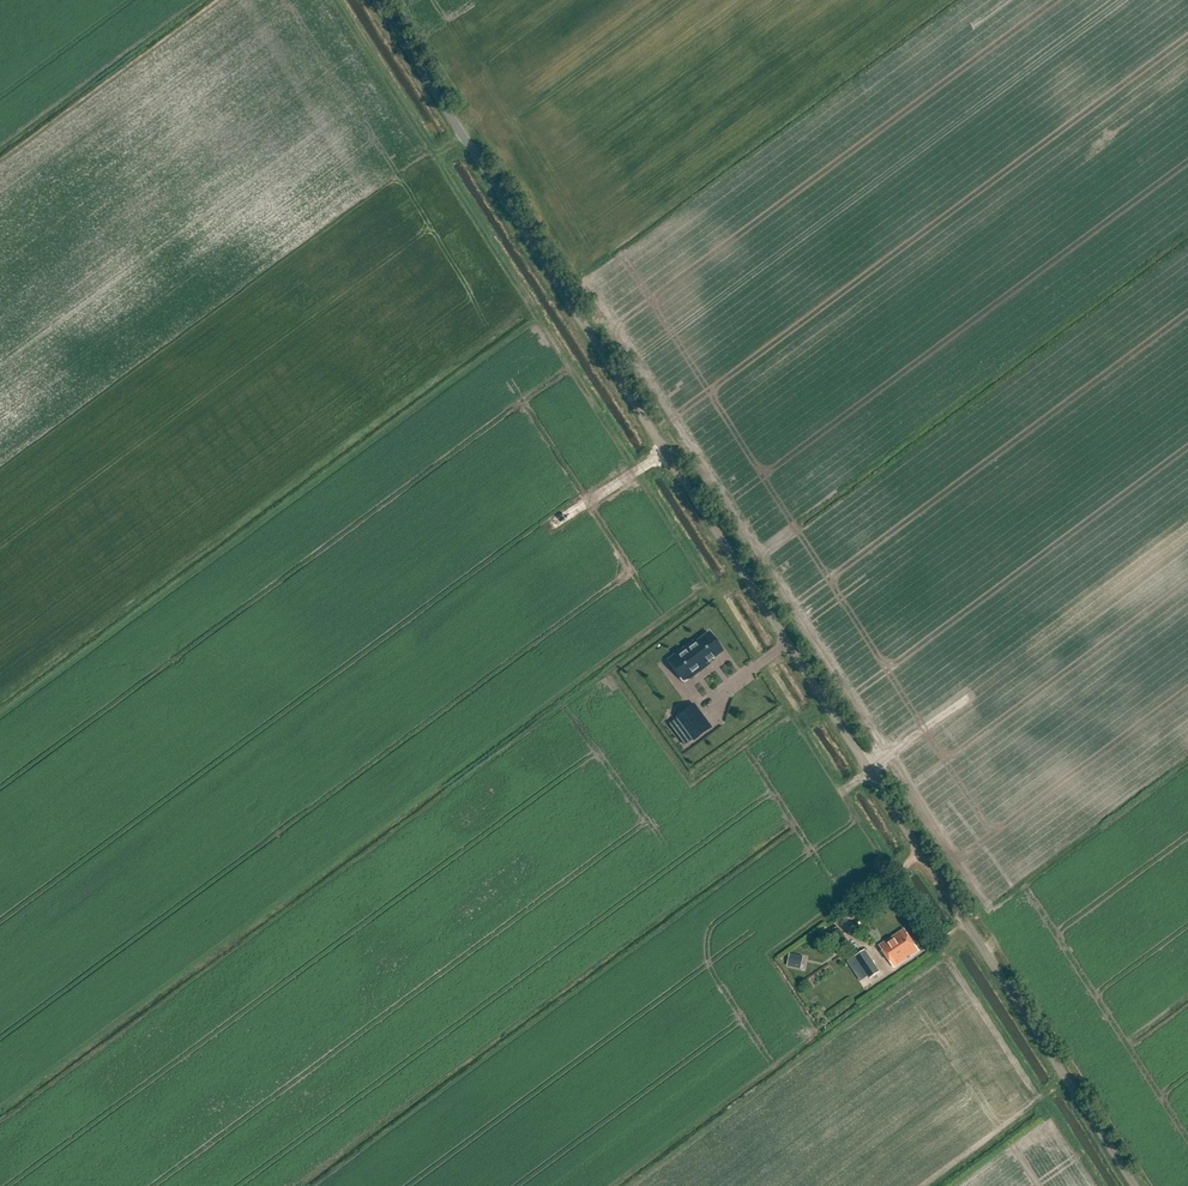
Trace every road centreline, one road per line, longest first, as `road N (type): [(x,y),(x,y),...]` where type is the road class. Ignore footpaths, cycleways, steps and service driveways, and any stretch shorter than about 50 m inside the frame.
road 1 (unclassified): [(1135,1185),(373,0)]
road 2 (track): [(664,454),(554,526)]

